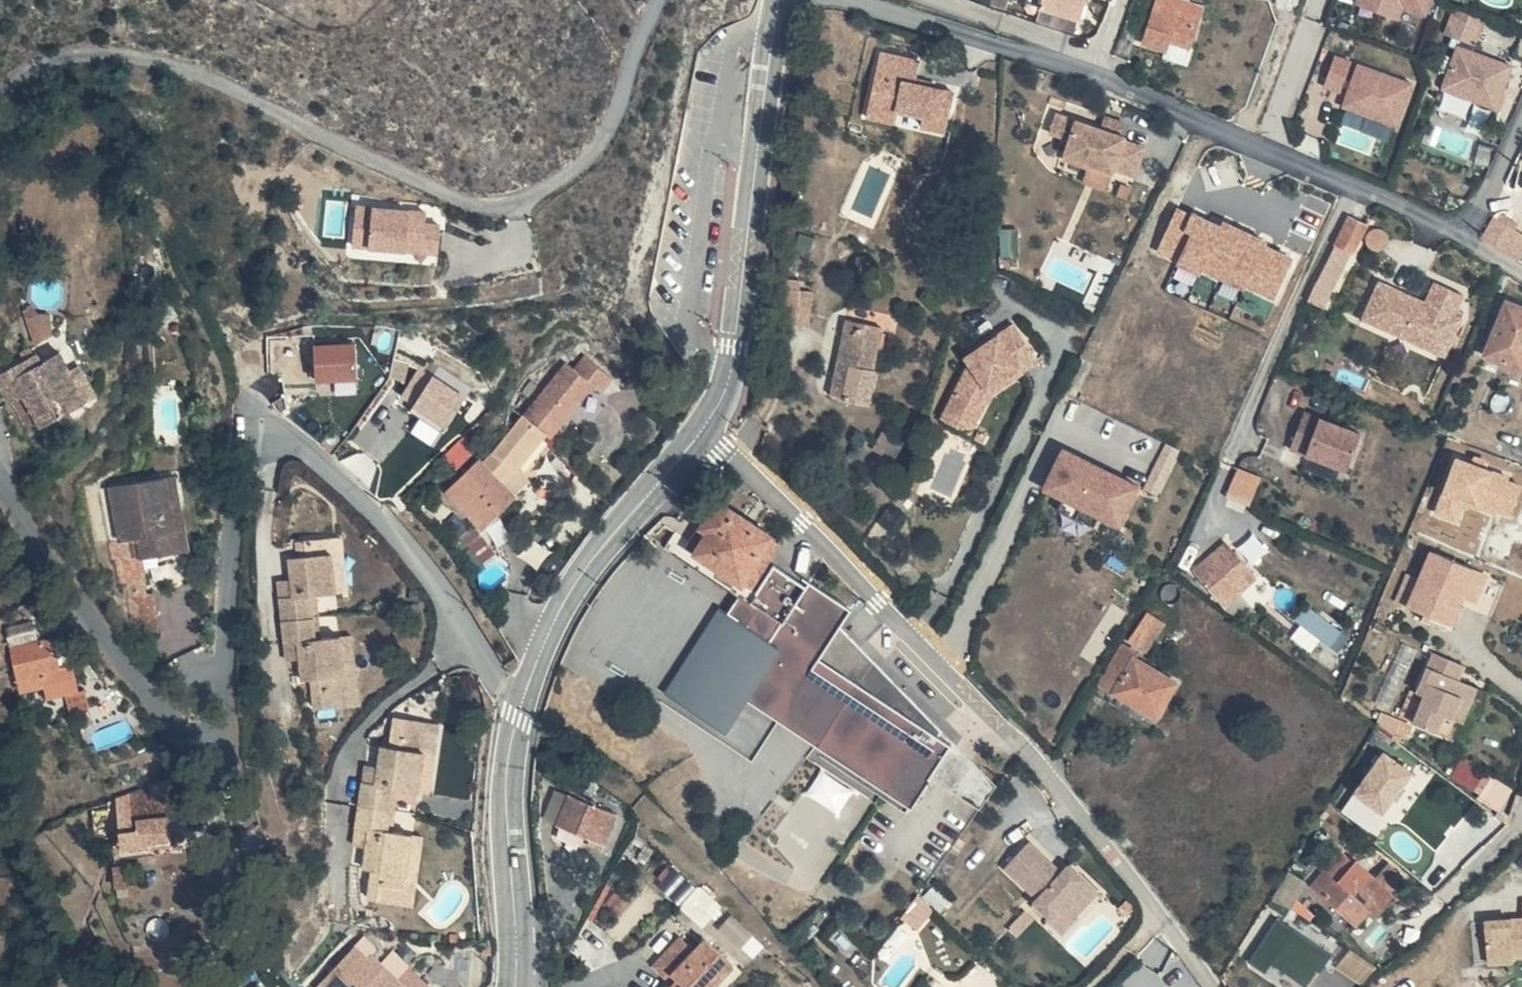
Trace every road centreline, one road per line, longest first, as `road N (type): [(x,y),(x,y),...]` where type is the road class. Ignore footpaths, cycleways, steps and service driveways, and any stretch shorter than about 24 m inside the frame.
road 1 (residential): [(0,488),(173,728),(191,735),(209,734),(224,703),(233,492),(243,447),(262,429),(281,431),(316,460),(421,571),(485,669),(526,697)]
road 2 (residential): [(0,97),(27,70),(68,58),(151,64),(215,85),(453,199),(491,205),(530,196),(589,154),(611,123),(656,0)]
road 3 (residential): [(700,434),(873,584),(1112,853),(1212,986)]
road 4 (residential): [(860,0),(1095,75),(1464,236)]
road 5 (secondary): [(700,434),(724,401),(732,368),(777,0)]
road 6 (secondary): [(526,697),(574,588),(700,434)]
road 7 (secondary): [(514,986),(509,779),(526,697)]
road 8 (residential): [(1464,236),(1521,119)]

